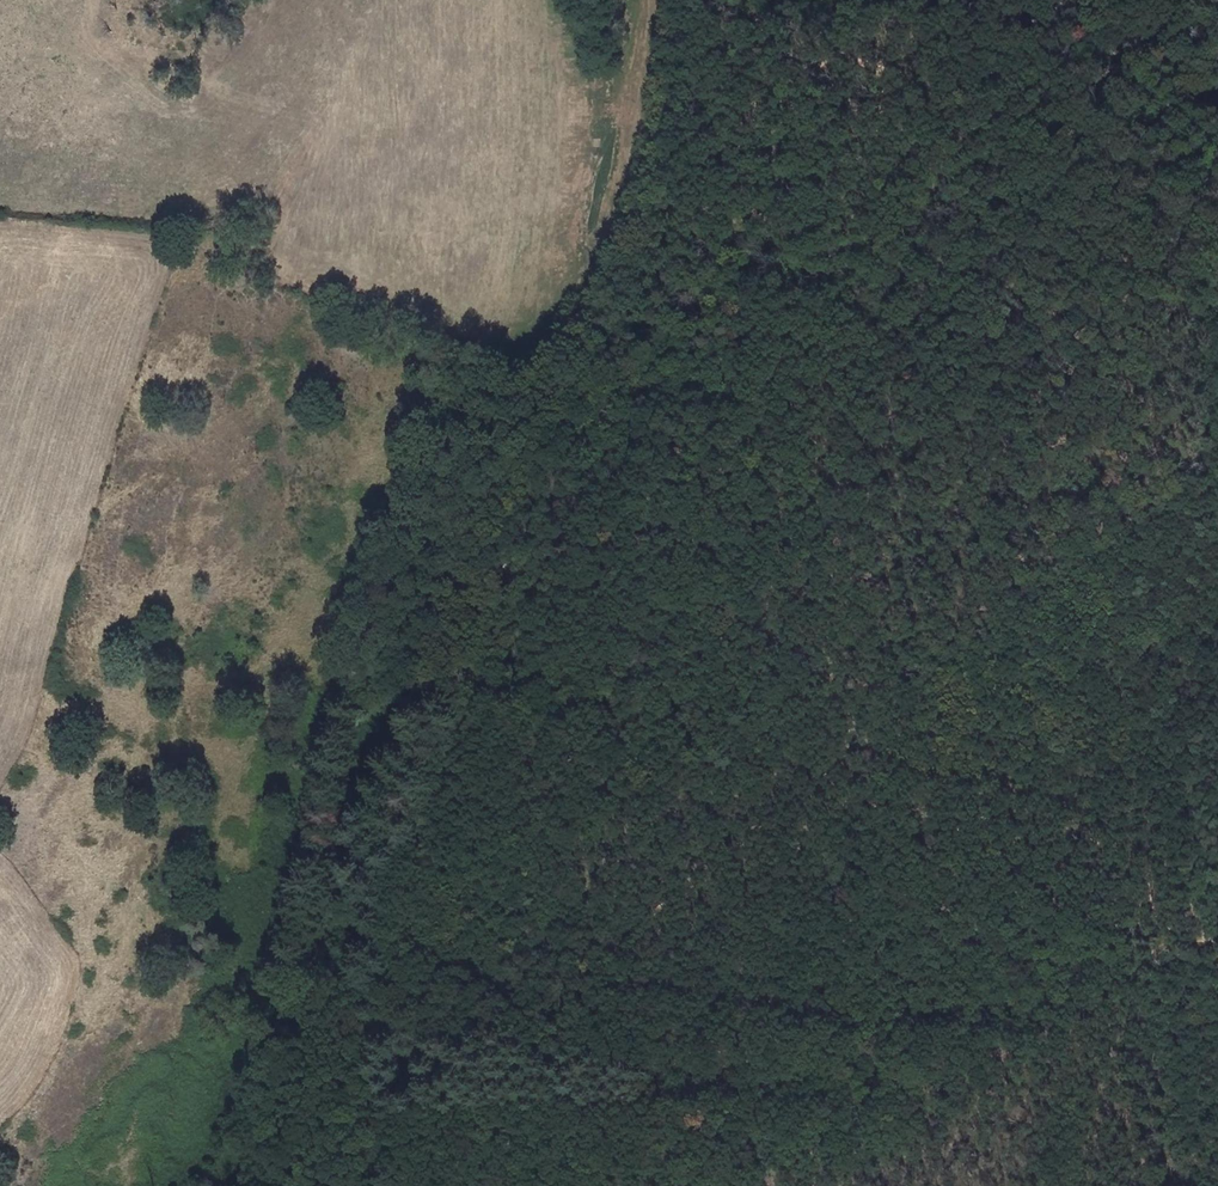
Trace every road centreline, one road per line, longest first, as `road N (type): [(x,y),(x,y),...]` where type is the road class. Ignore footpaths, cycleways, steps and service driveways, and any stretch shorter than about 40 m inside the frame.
road 1 (track): [(771,94),(771,188),(757,253),(678,351),(602,407),(502,598),(432,843),(419,972),(397,1055),(401,1139),(422,1185)]
road 2 (track): [(502,598),(525,480),(563,395),(633,295),(660,236),(680,163),(680,0)]
road 3 (track): [(486,1185),(547,1096),(581,1003),(627,939),(797,799),(855,738)]
road 4 (track): [(855,738),(904,771),(1020,784),(1120,823),(1189,883),(1217,948)]

